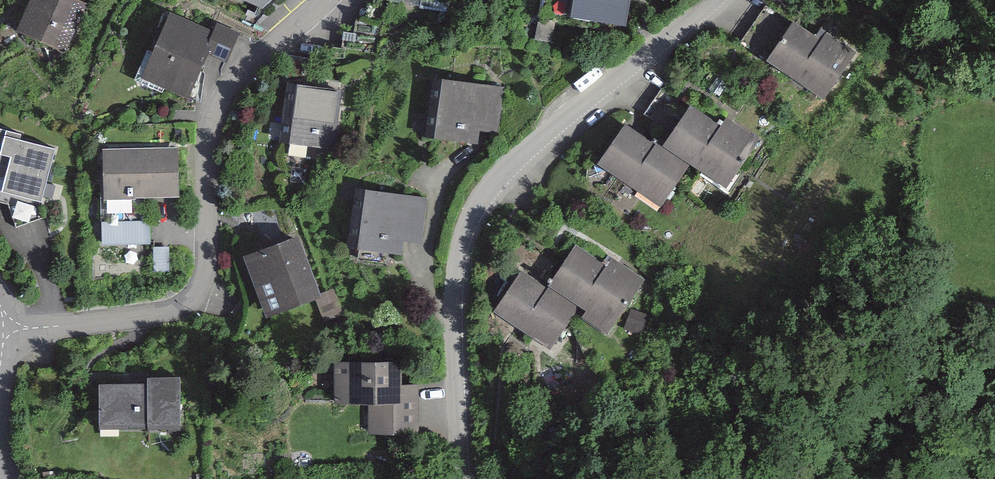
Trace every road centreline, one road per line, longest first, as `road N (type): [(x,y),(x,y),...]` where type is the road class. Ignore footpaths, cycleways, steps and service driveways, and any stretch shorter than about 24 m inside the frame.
road 1 (residential): [(462,478),(454,284),(478,204),(511,163),(714,0)]
road 2 (residential): [(8,326),(157,313),(198,290),(216,109),(260,55),(324,0)]

